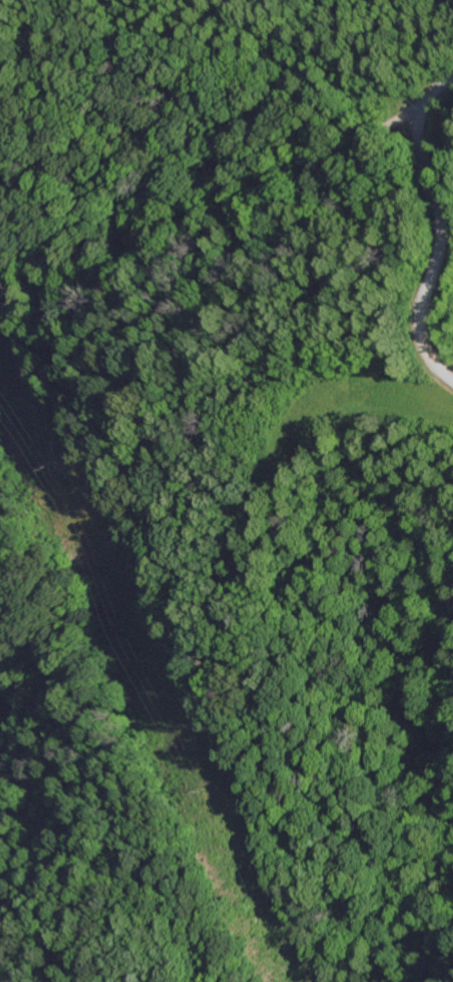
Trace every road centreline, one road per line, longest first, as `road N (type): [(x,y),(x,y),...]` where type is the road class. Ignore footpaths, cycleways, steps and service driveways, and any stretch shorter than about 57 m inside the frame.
road 1 (residential): [(432,183),(300,93),(255,73),(136,61),(0,89)]
road 2 (residential): [(452,379),(423,344),(424,305),(442,241),(420,138),(427,107),(452,81)]

